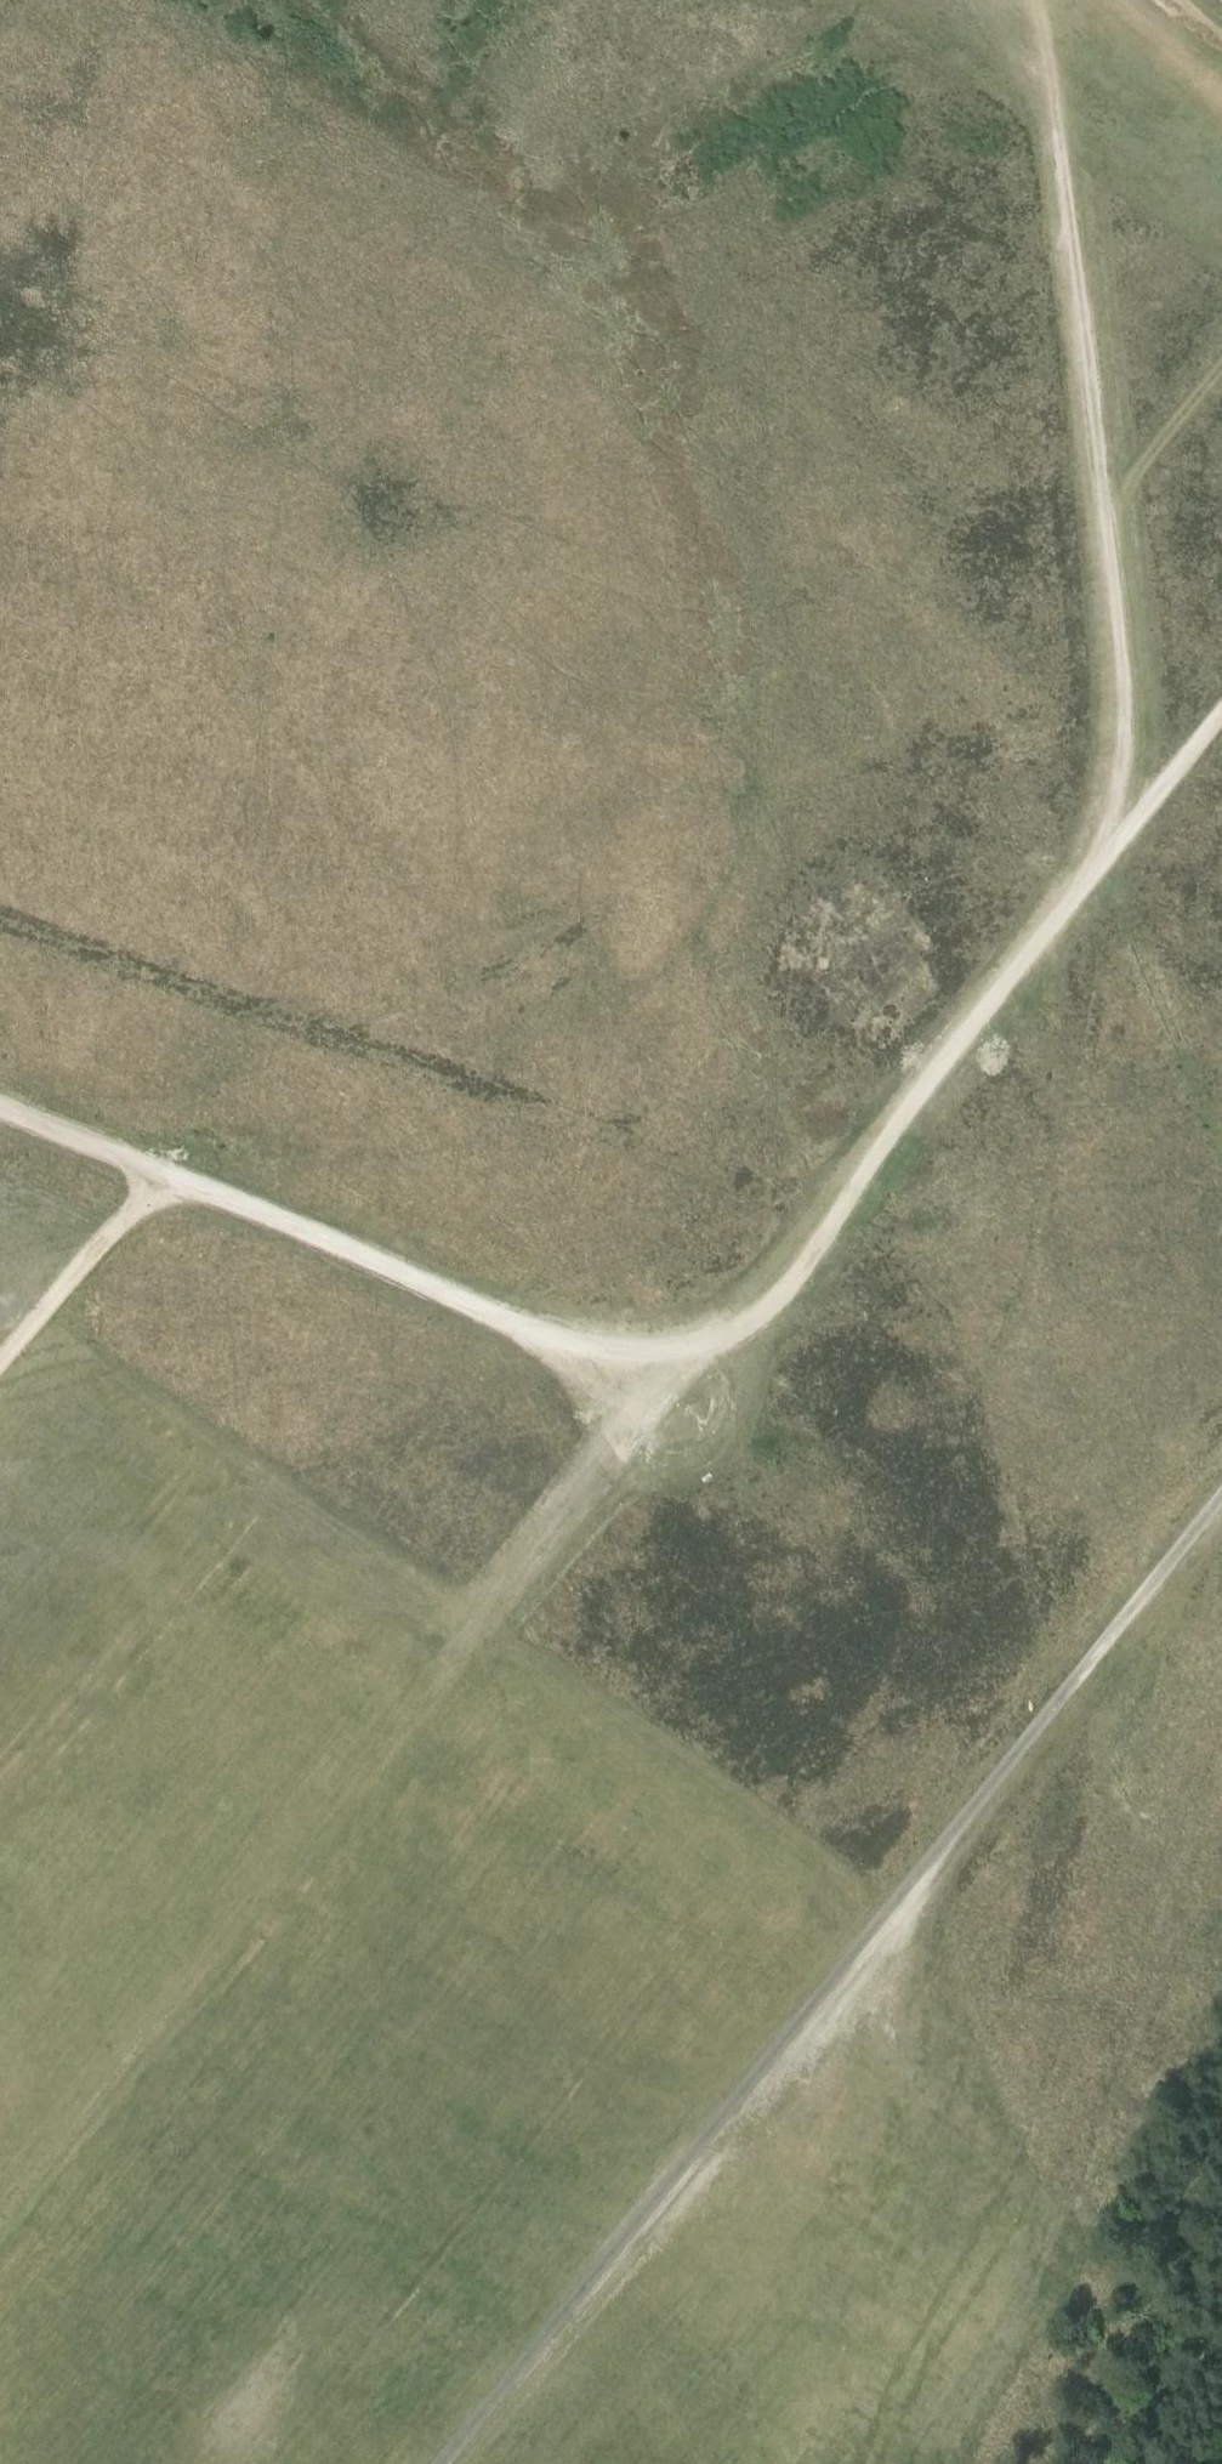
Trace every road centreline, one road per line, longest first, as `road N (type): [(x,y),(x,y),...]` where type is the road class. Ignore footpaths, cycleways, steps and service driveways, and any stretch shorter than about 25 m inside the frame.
road 1 (track): [(0,2211),(602,1446),(694,1343)]

